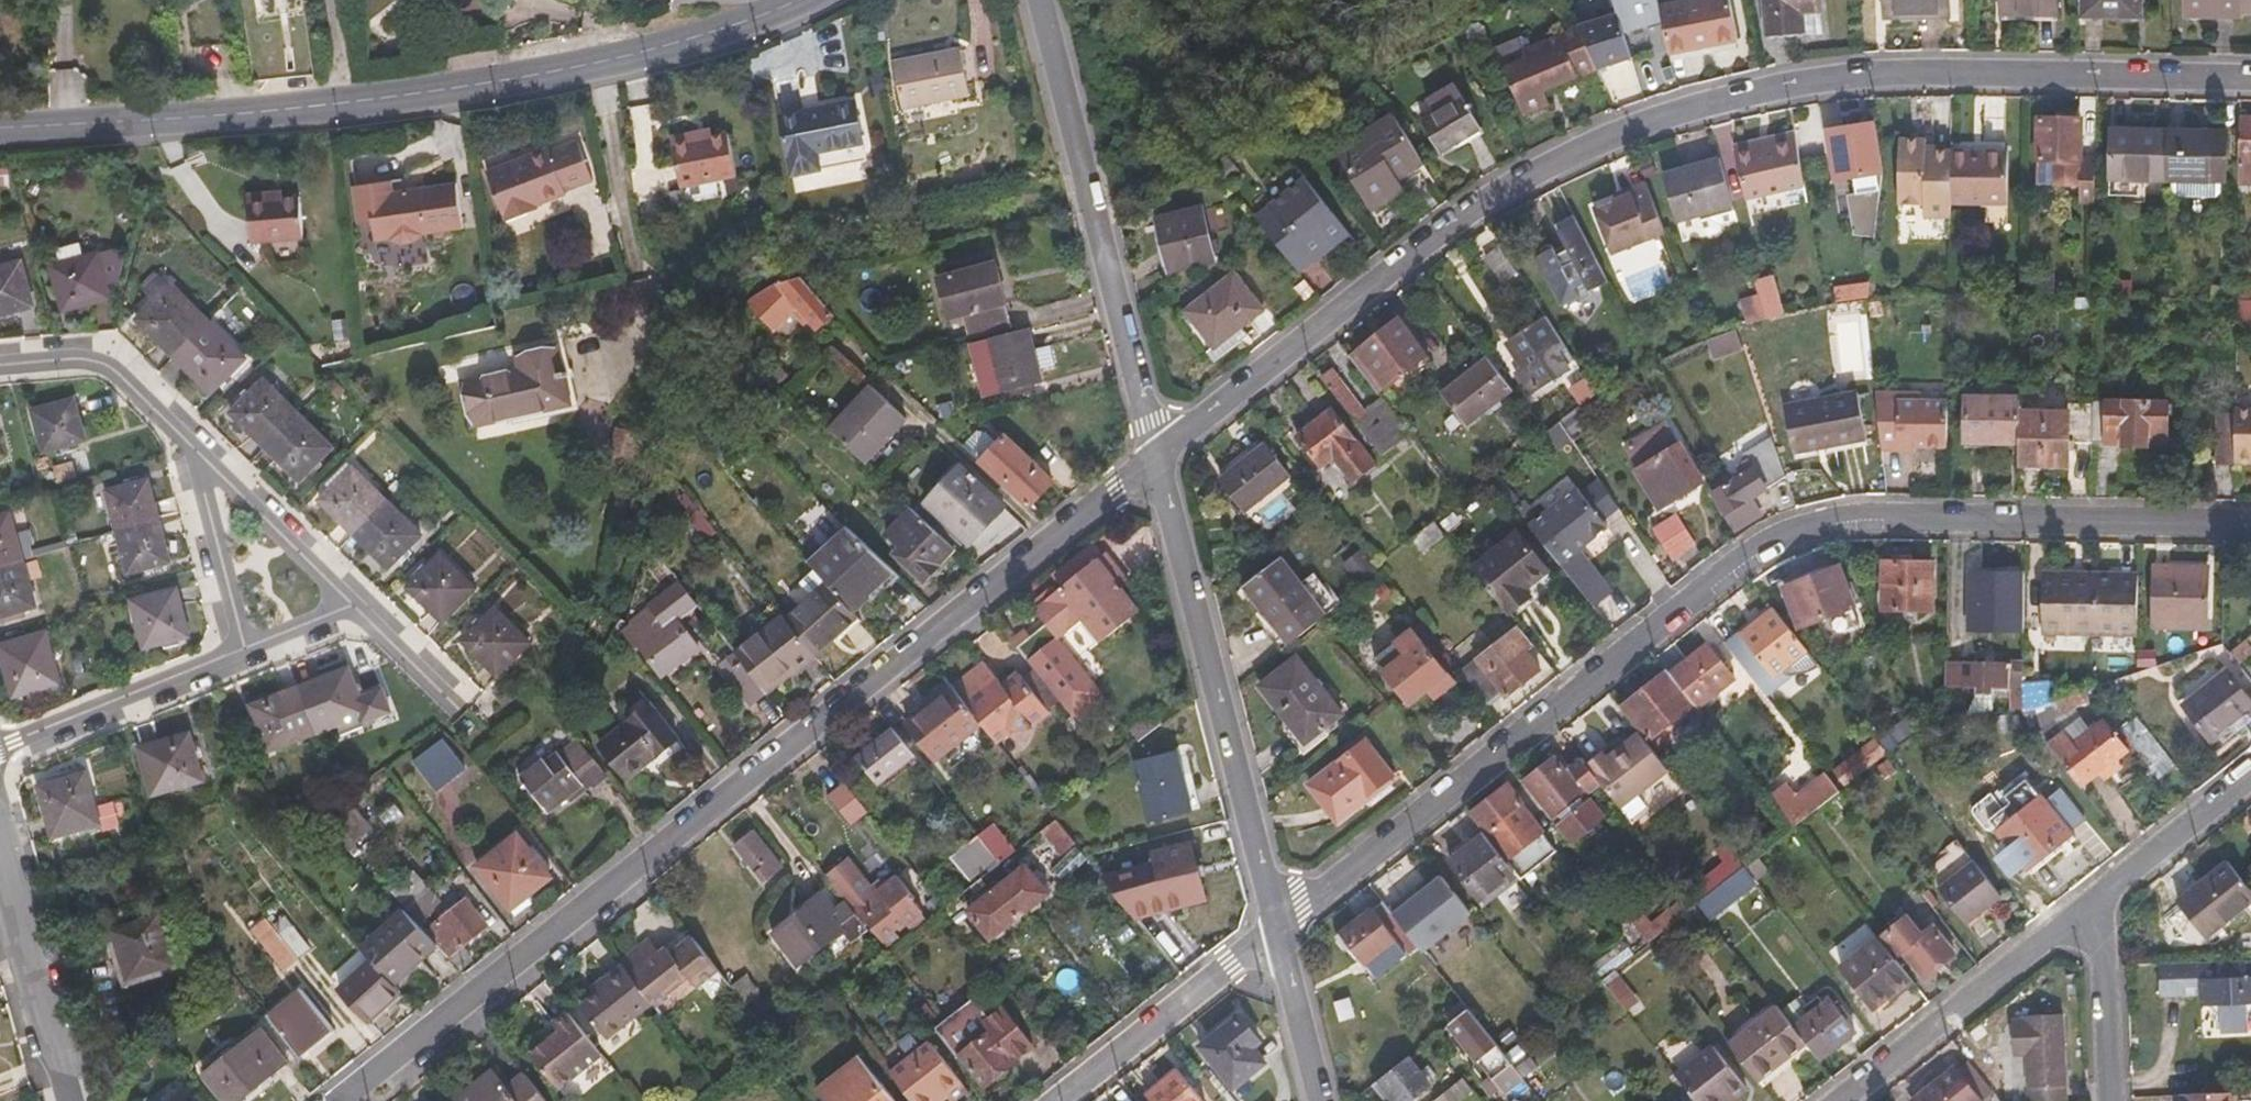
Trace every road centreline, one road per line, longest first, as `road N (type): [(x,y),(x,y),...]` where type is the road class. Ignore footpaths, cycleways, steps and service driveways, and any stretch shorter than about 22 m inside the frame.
road 1 (residential): [(1154,456),(1459,223),(1548,168),(1651,123),(1842,82),(2250,79)]
road 2 (residential): [(1278,925),(1777,538),(1838,520),(1907,517),(2250,525)]
road 3 (residential): [(336,1100),(1154,456)]
road 4 (secondary): [(0,128),(346,104),(528,77),(680,42),(800,0)]
road 5 (residential): [(1154,456),(1278,925)]
road 6 (residential): [(1039,0),(1154,456)]
road 7 (residential): [(2102,903),(1846,1100)]
road 8 (residential): [(1062,1100),(1278,925)]
road 9 (residential): [(71,1100),(0,845)]
road 10 (residential): [(243,656),(0,751)]
road 11 (residential): [(182,435),(358,612)]
road 12 (residential): [(182,435),(243,656)]
road 13 (residential): [(0,364),(102,357),(127,369),(182,435)]
road 14 (residential): [(2110,1100),(2102,903)]
road 15 (residential): [(2250,784),(2102,903)]
road 16 (residential): [(1278,925),(1321,1100)]
road 17 (residential): [(358,612),(450,699)]
road 18 (residential): [(358,612),(243,656)]

